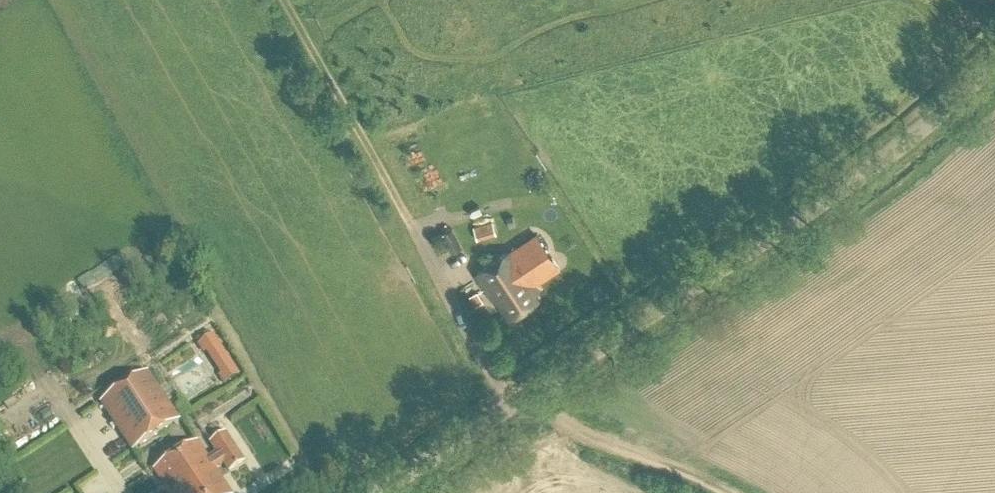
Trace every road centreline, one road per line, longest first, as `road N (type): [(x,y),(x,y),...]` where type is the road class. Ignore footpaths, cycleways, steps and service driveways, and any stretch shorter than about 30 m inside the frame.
road 1 (tertiary): [(370,492),(843,182),(937,113),(994,56)]
road 2 (track): [(721,492),(507,403),(284,0)]

